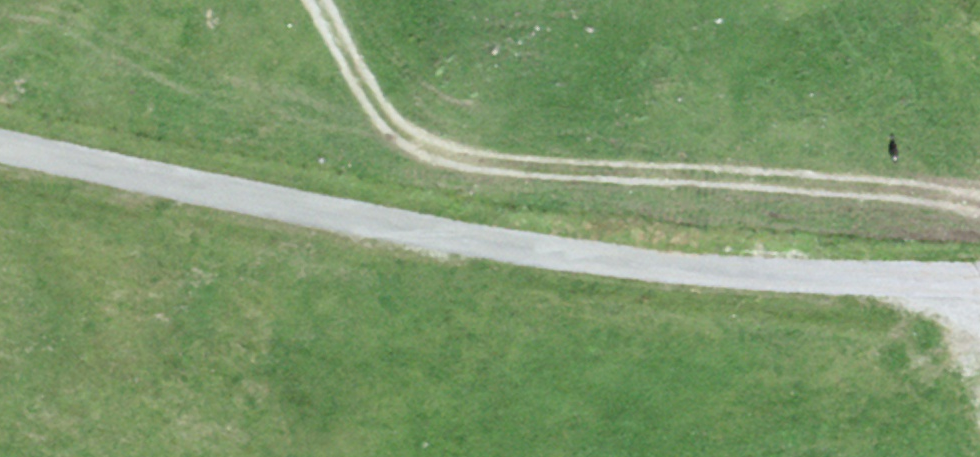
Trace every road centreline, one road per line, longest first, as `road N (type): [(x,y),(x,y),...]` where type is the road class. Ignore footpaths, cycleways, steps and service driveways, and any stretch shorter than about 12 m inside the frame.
road 1 (unclassified): [(0,147),(540,251),(818,279),(979,284)]
road 2 (track): [(979,204),(841,184),(443,157),(386,116),(327,0)]

